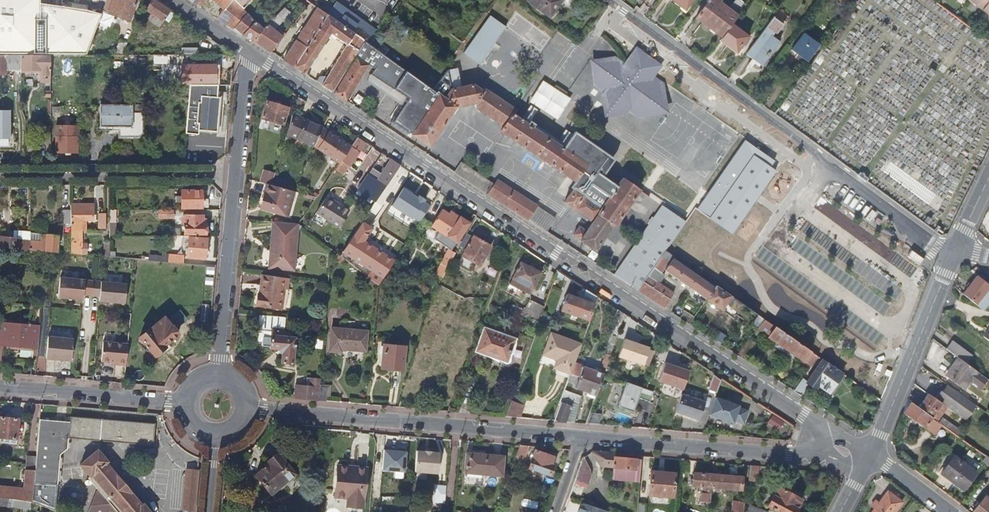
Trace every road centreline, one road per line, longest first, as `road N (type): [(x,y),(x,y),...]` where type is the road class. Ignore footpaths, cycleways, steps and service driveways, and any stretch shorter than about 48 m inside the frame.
road 1 (residential): [(251,53),(870,456)]
road 2 (residential): [(608,0),(937,248),(953,252)]
road 3 (residential): [(581,437),(244,408)]
road 4 (residential): [(870,456),(581,437)]
road 5 (residential): [(0,173),(239,172)]
road 6 (tertiary): [(870,456),(953,252)]
road 7 (residential): [(220,381),(239,172)]
road 8 (residential): [(191,404),(0,388)]

